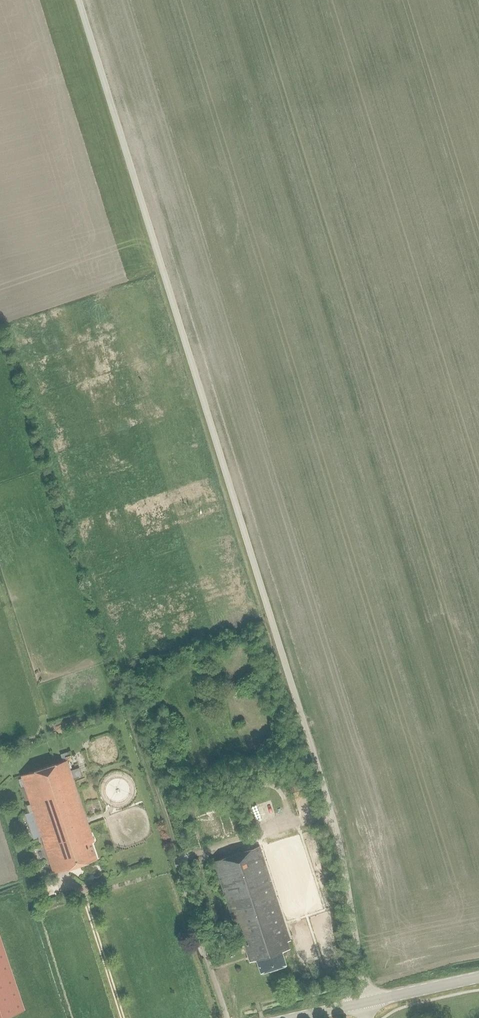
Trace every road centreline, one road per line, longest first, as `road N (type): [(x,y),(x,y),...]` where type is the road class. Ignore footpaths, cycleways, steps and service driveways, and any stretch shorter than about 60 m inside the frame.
road 1 (unclassified): [(364,1002),(332,812),(80,0)]

